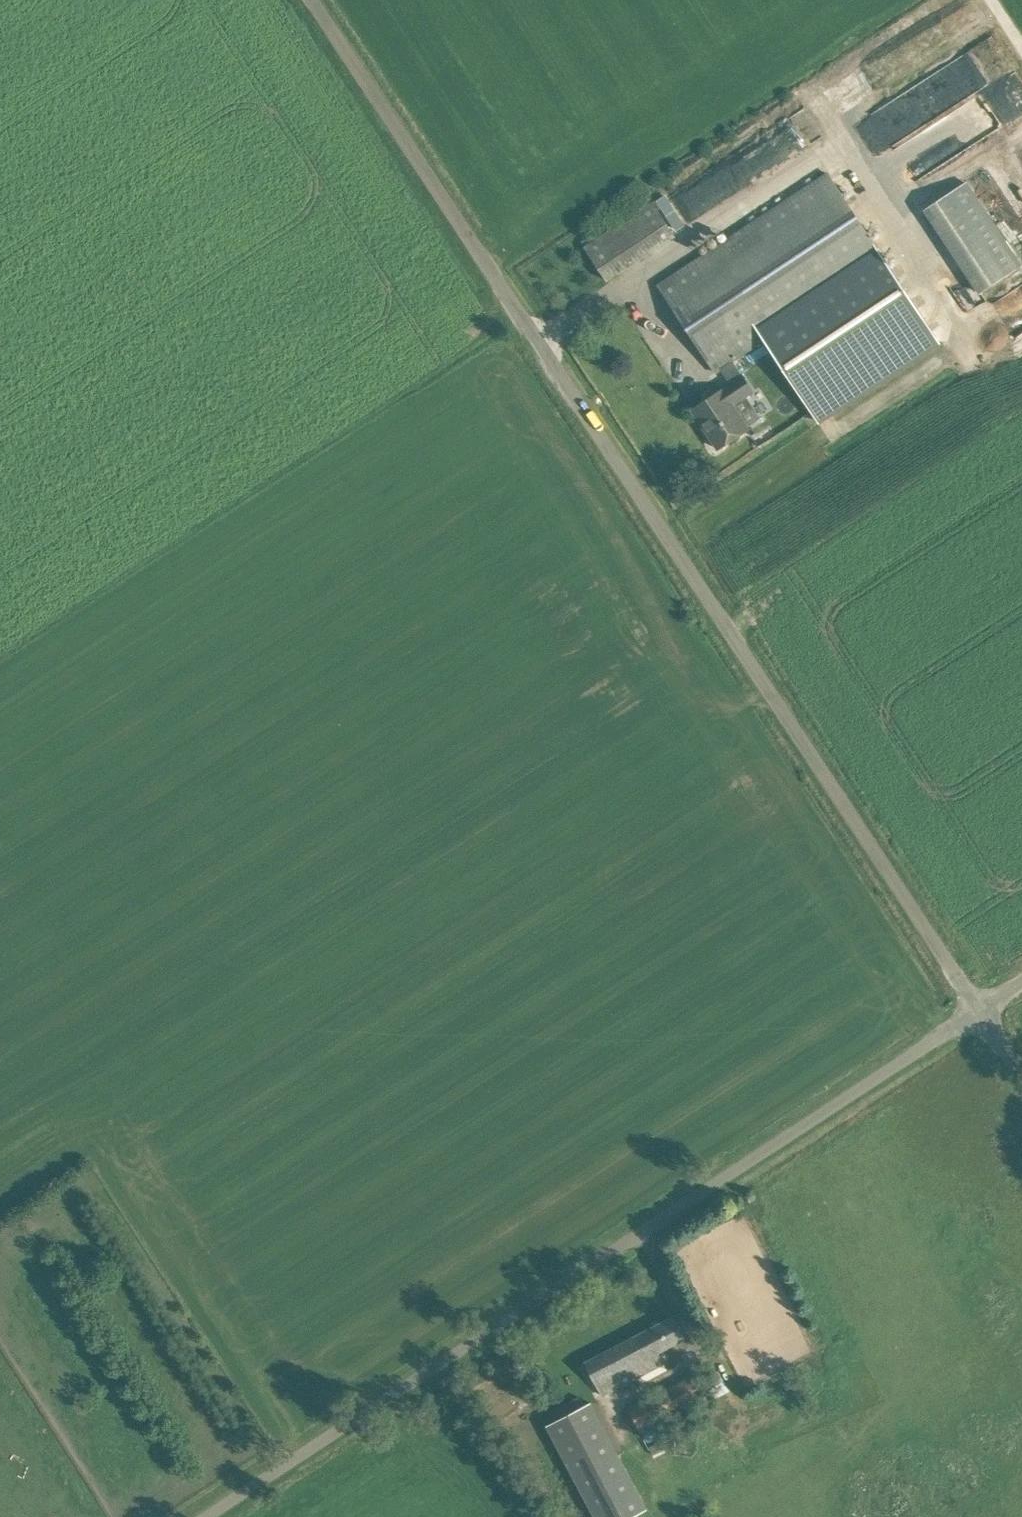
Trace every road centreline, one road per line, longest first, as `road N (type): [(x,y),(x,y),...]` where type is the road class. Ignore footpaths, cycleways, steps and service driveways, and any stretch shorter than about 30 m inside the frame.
road 1 (unclassified): [(986,1009),(317,0)]
road 2 (unclassified): [(215,1516),(986,1009)]

